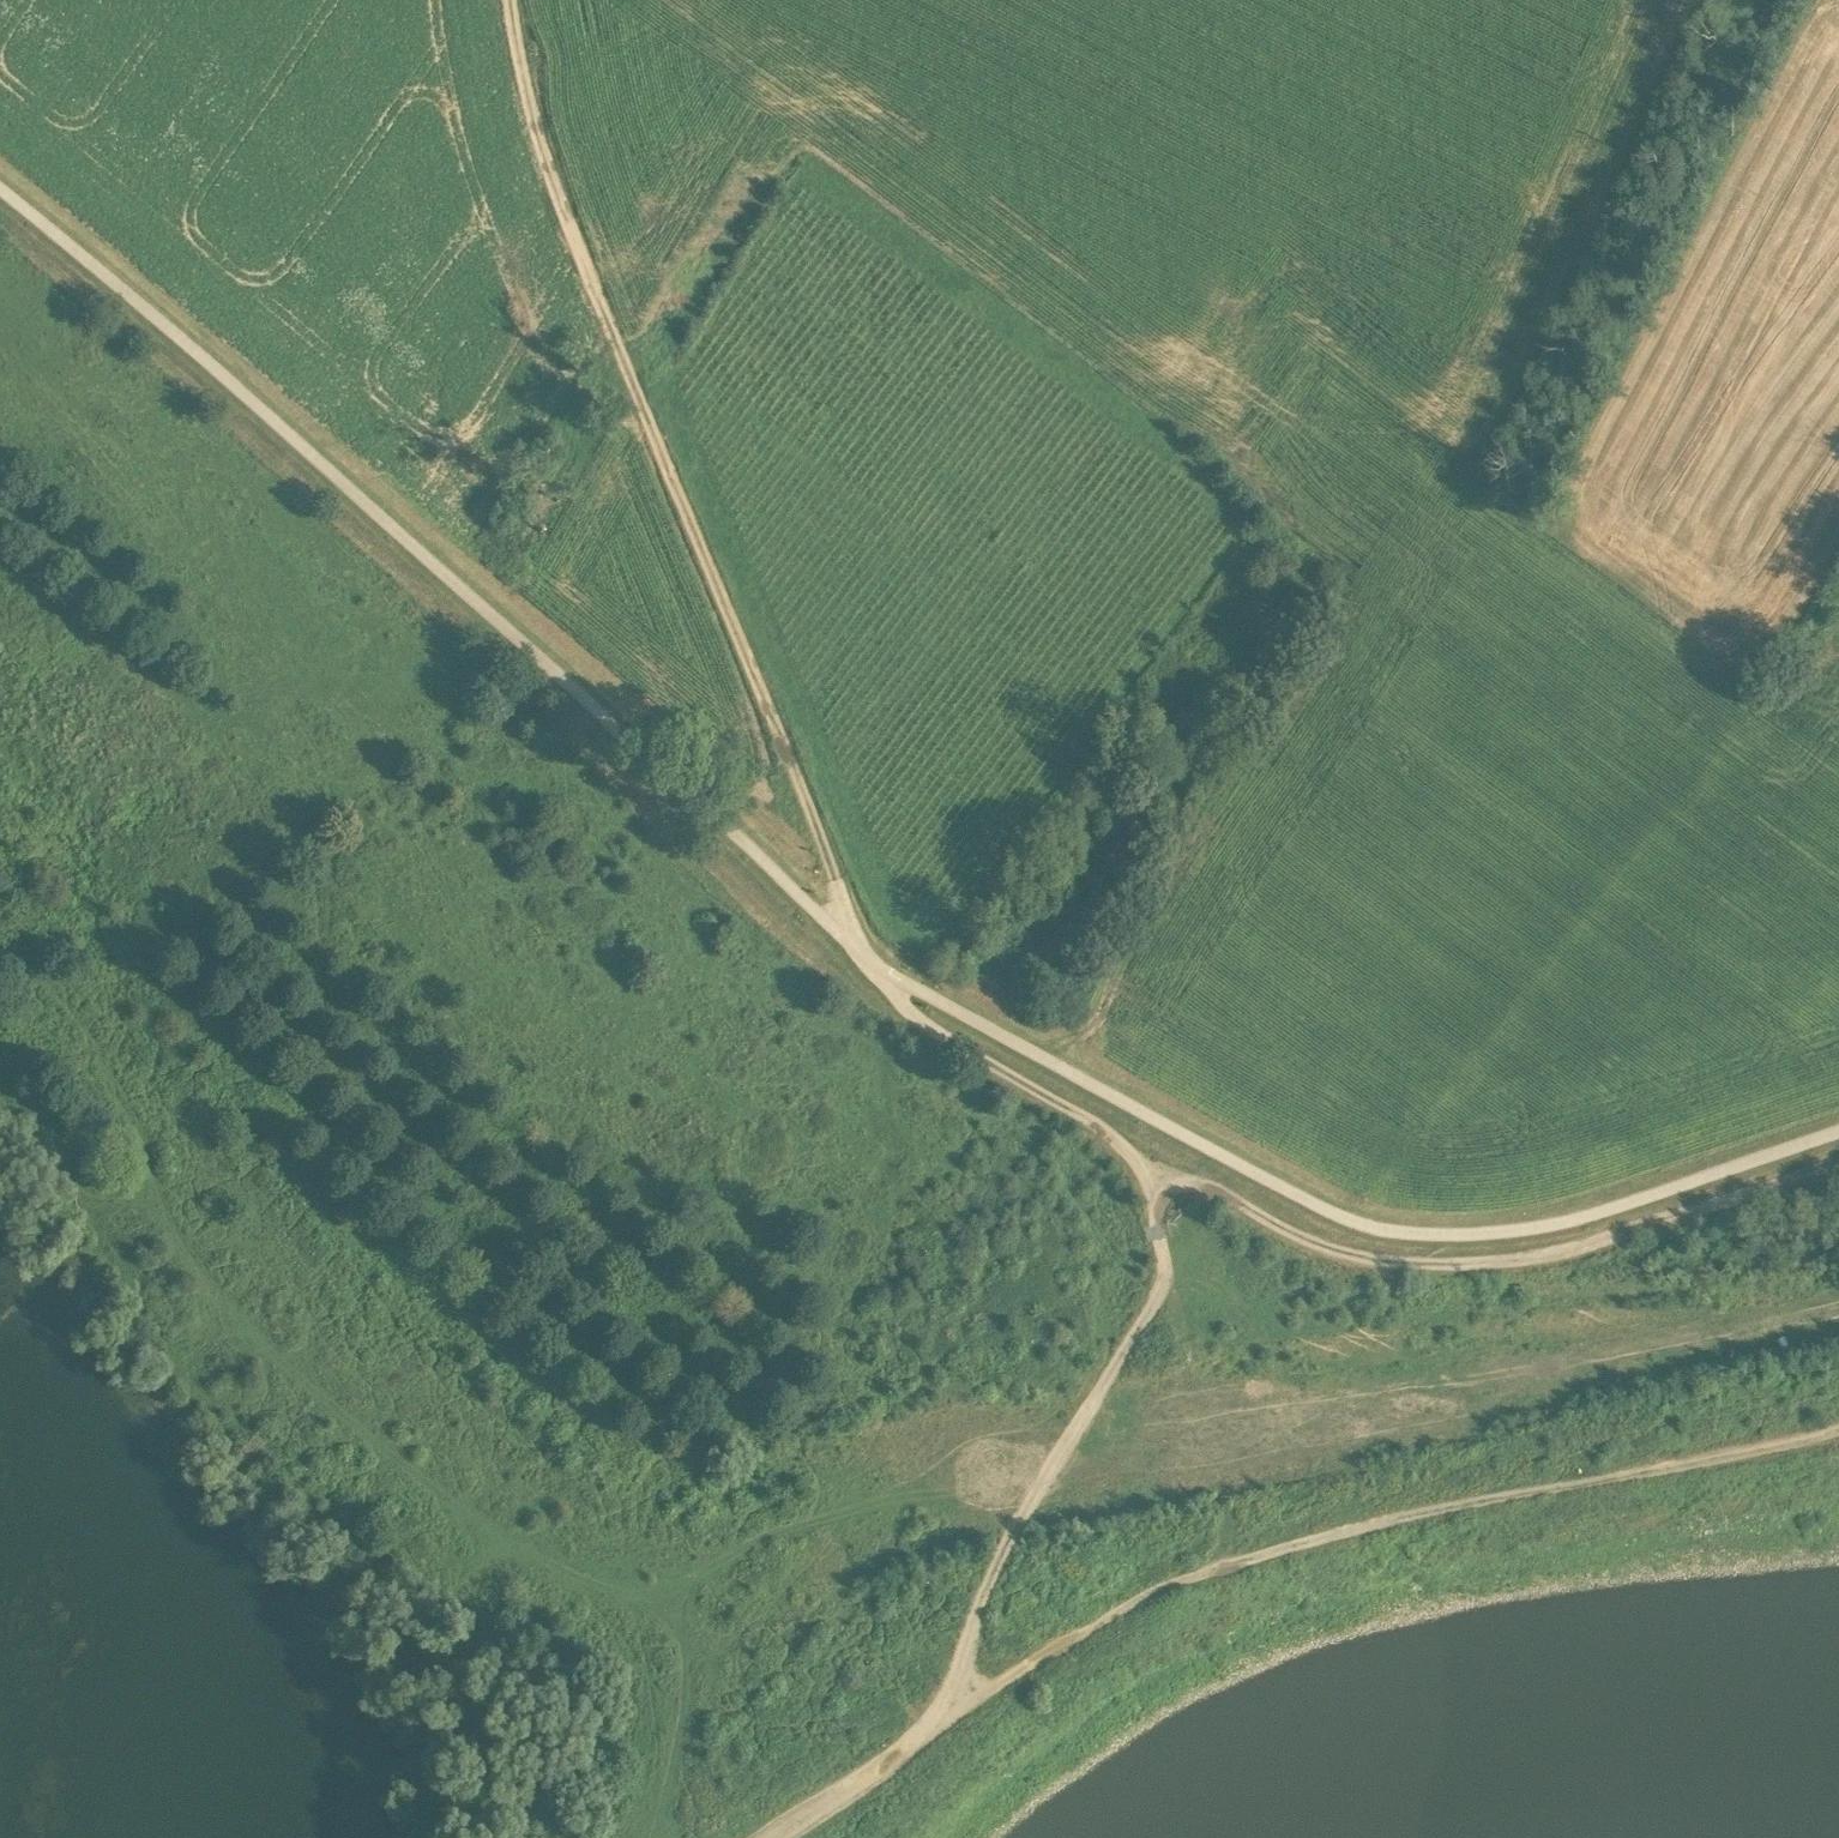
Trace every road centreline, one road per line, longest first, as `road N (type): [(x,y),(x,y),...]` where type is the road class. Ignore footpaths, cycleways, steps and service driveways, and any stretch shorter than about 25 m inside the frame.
road 1 (track): [(1838,1432),(1423,1515),(1220,1566),(1137,1603),(934,1726)]
road 2 (track): [(832,887),(790,764),(557,193),(510,0)]
road 3 (track): [(1160,1177),(1347,1262),(1413,1272),(1595,1251),(1838,1171)]
road 4 (track): [(934,1726),(1000,1546),(1154,1296),(1160,1177)]
road 5 (track): [(1160,1177),(1064,1112),(958,1054)]
road 6 (track): [(779,1837),(934,1726)]

